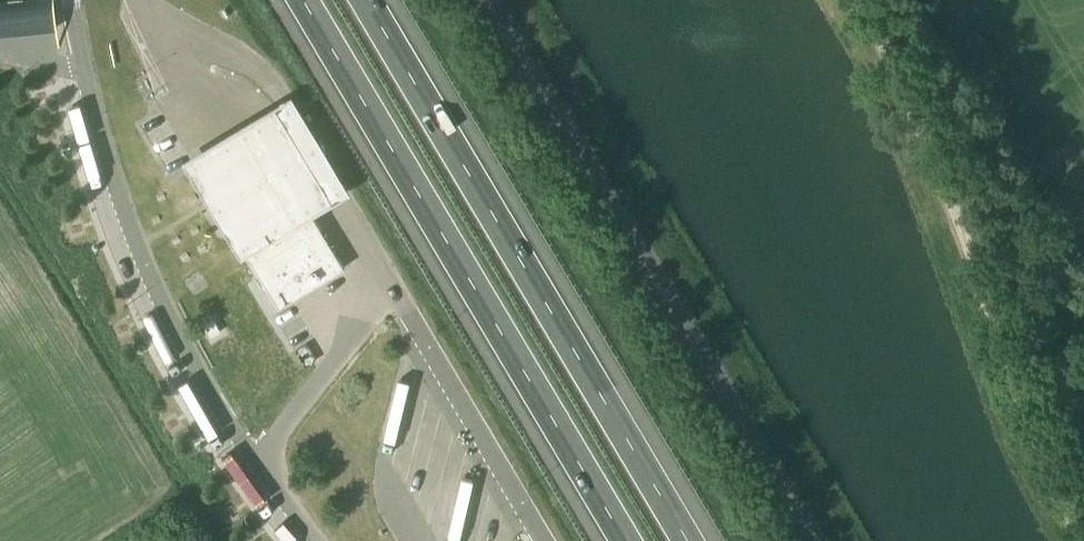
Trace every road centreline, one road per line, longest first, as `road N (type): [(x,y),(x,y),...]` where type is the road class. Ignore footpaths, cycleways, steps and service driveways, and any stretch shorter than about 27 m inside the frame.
road 1 (motorway): [(304,0),(626,540)]
road 2 (motorway): [(697,540),(375,0)]
road 3 (unclassified): [(850,540),(529,0)]
road 4 (track): [(849,0),(880,52),(1077,540)]

